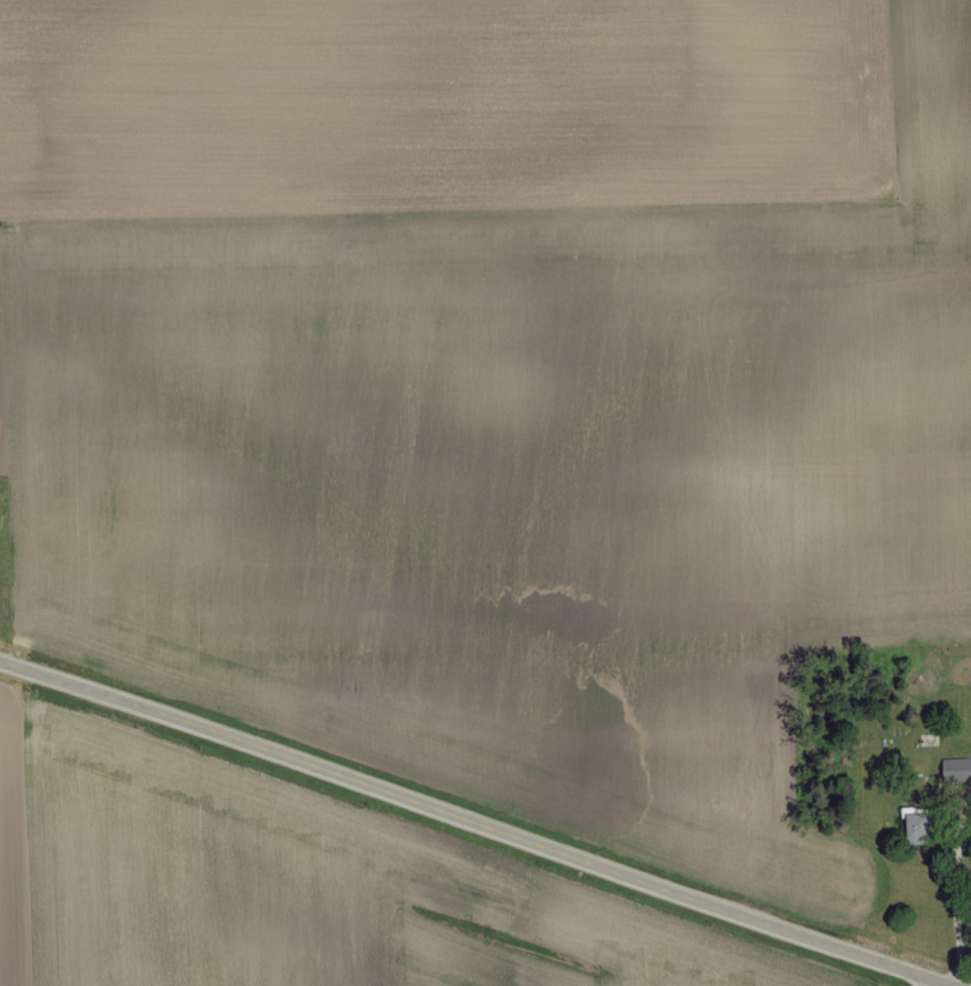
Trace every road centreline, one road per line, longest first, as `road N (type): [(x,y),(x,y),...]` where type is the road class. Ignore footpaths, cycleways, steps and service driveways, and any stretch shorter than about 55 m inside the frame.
road 1 (tertiary): [(952,985),(0,662)]

